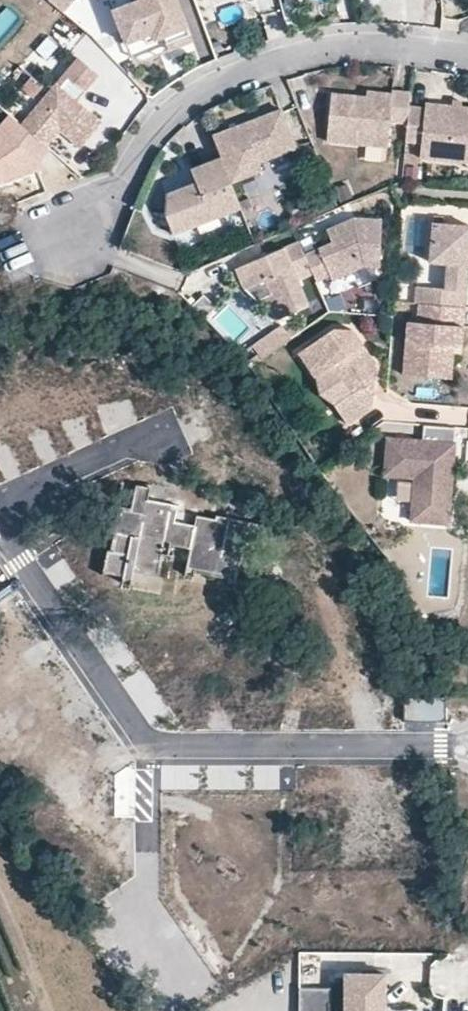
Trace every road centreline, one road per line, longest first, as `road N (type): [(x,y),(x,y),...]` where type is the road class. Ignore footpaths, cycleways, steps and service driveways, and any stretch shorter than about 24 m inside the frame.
road 1 (residential): [(467,748),(148,750),(4,532),(1,511),(14,494),(120,446),(162,438)]
road 2 (residential): [(467,50),(367,42),(242,68),(150,130),(79,242)]

